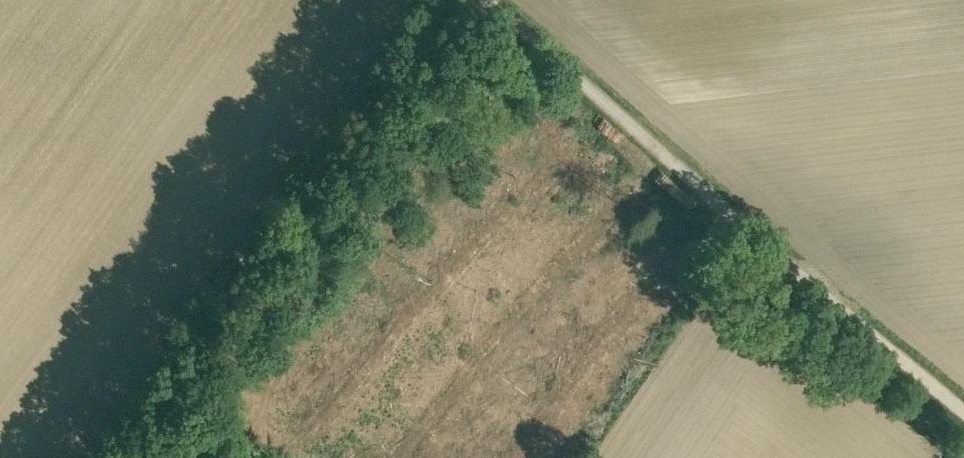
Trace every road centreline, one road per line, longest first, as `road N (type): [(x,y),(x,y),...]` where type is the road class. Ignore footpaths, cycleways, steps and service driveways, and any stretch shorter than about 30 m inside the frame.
road 1 (track): [(487,0),(963,415)]

